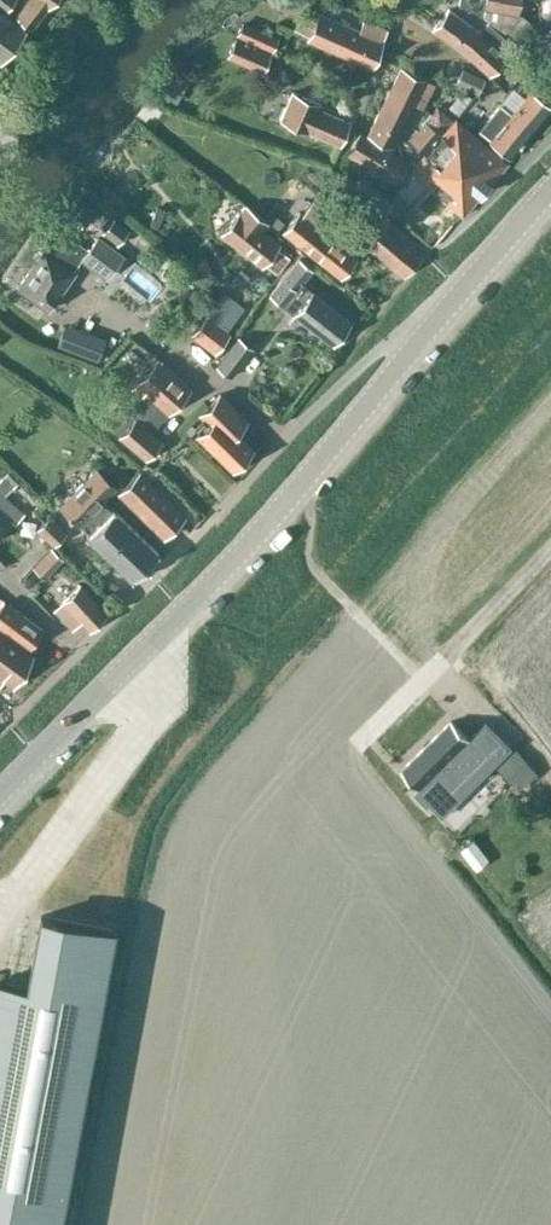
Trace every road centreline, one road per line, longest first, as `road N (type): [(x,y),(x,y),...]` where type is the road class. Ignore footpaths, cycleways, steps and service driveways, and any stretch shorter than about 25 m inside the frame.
road 1 (tertiary): [(0,791),(296,488),(423,335)]
road 2 (residential): [(423,335),(373,351),(82,649)]
road 3 (track): [(423,680),(315,569),(308,498),(296,488)]
road 4 (tertiary): [(423,335),(550,186)]

